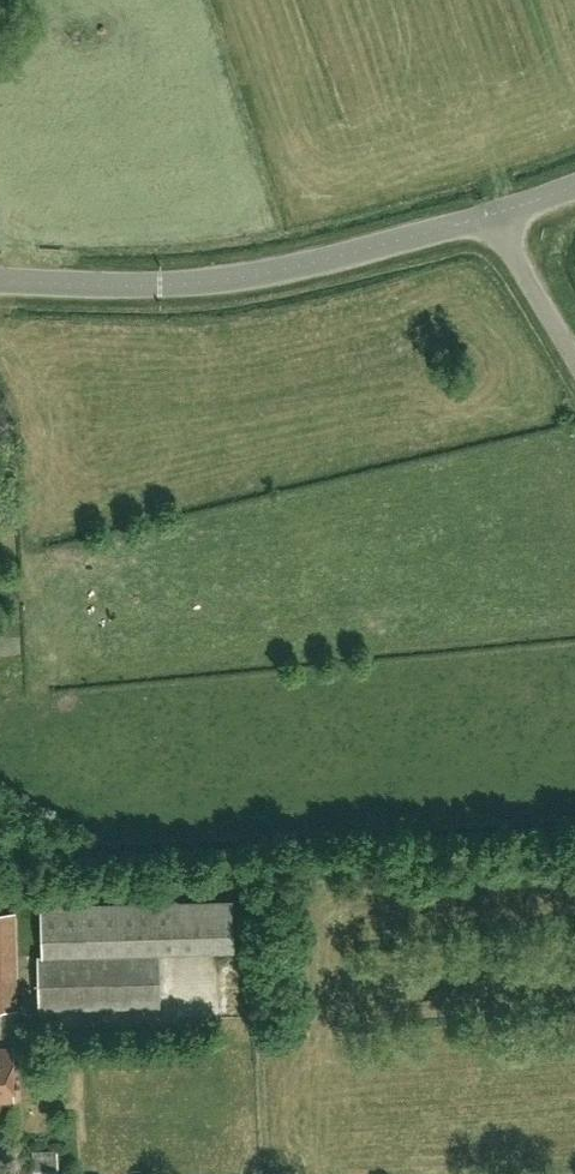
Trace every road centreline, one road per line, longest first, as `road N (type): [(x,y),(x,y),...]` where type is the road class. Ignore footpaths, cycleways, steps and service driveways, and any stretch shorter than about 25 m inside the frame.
road 1 (tertiary): [(0,281),(216,281),(494,216)]
road 2 (unclassified): [(574,359),(494,216)]

